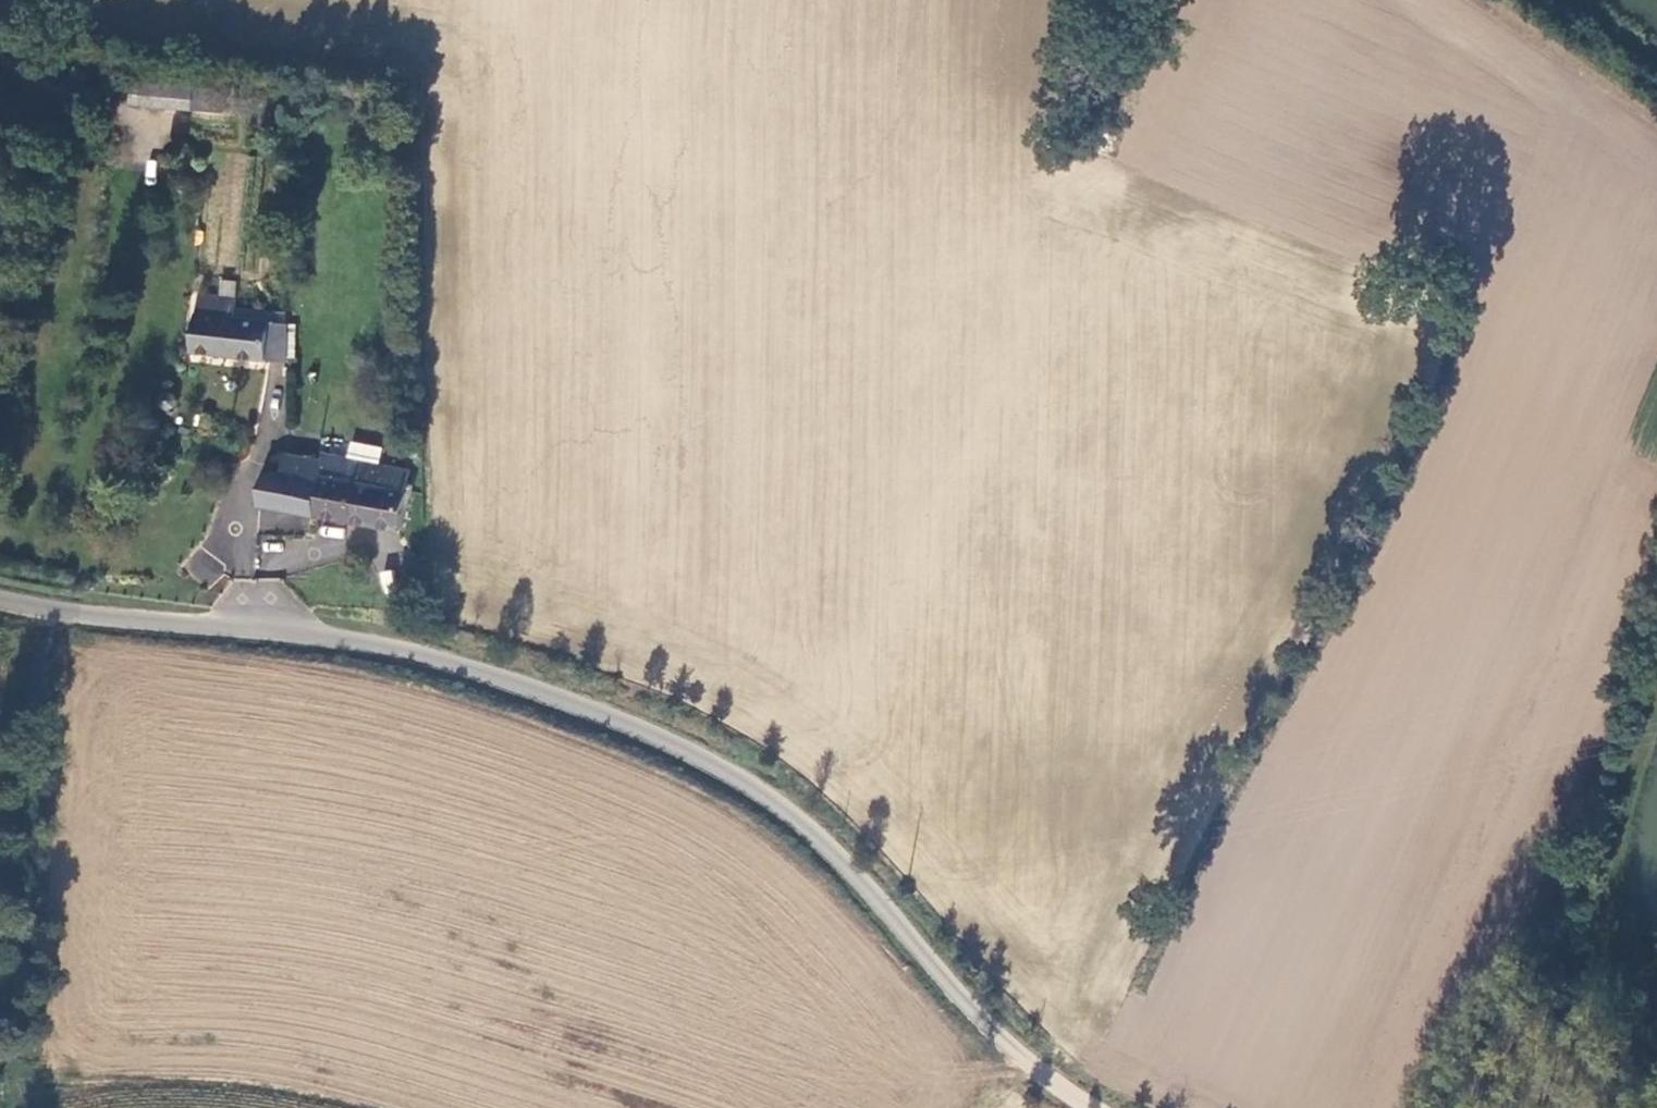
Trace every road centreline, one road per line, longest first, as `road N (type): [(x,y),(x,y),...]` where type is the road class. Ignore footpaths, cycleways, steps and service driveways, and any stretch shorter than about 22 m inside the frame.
road 1 (unclassified): [(0,599),(390,646),(628,724),(786,810),(989,1027),(1092,1107)]
road 2 (track): [(47,609),(0,1001)]

